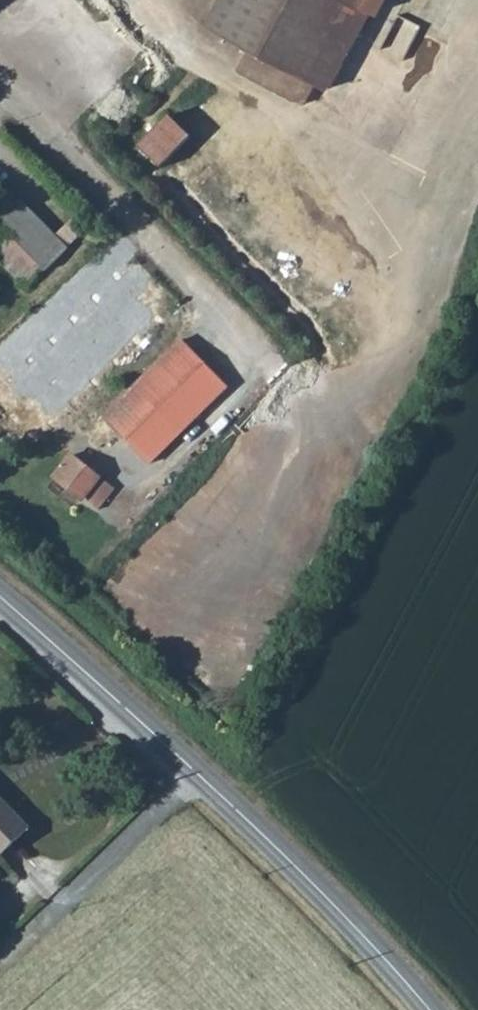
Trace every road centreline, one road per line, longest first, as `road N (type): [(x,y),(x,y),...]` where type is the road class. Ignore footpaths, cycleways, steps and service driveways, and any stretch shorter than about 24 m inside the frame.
road 1 (residential): [(265,354),(12,86)]
road 2 (secondary): [(195,772),(430,1009)]
road 3 (secondary): [(0,599),(195,772)]
road 4 (residential): [(195,772),(55,916)]

